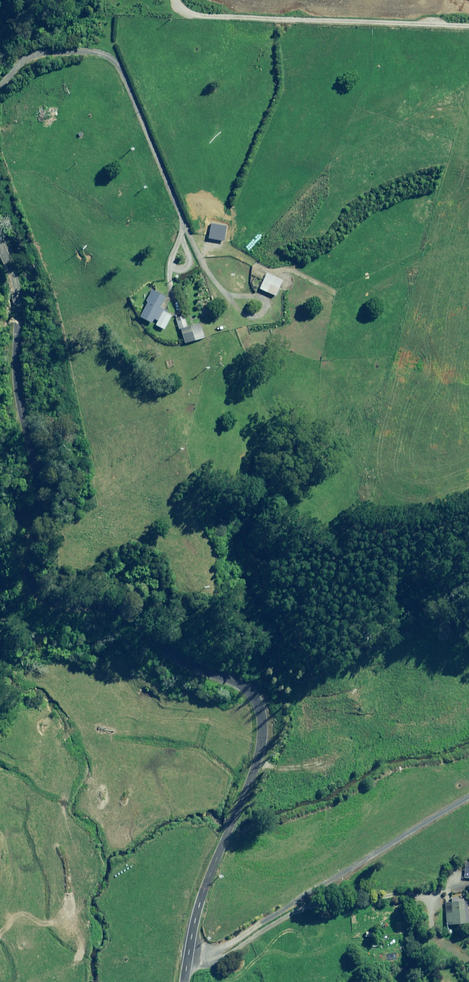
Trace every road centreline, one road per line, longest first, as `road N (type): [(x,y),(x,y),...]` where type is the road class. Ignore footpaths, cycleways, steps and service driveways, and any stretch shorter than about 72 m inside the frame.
road 1 (tertiary): [(183,981),(197,910),(258,757),(260,713),(249,690),(189,665),(120,610),(54,604),(38,593),(27,574),(0,356)]
road 2 (track): [(468,228),(329,296),(285,267),(184,224),(121,67),(100,51),(28,59),(0,85)]
road 3 (track): [(468,796),(360,867),(187,960)]

